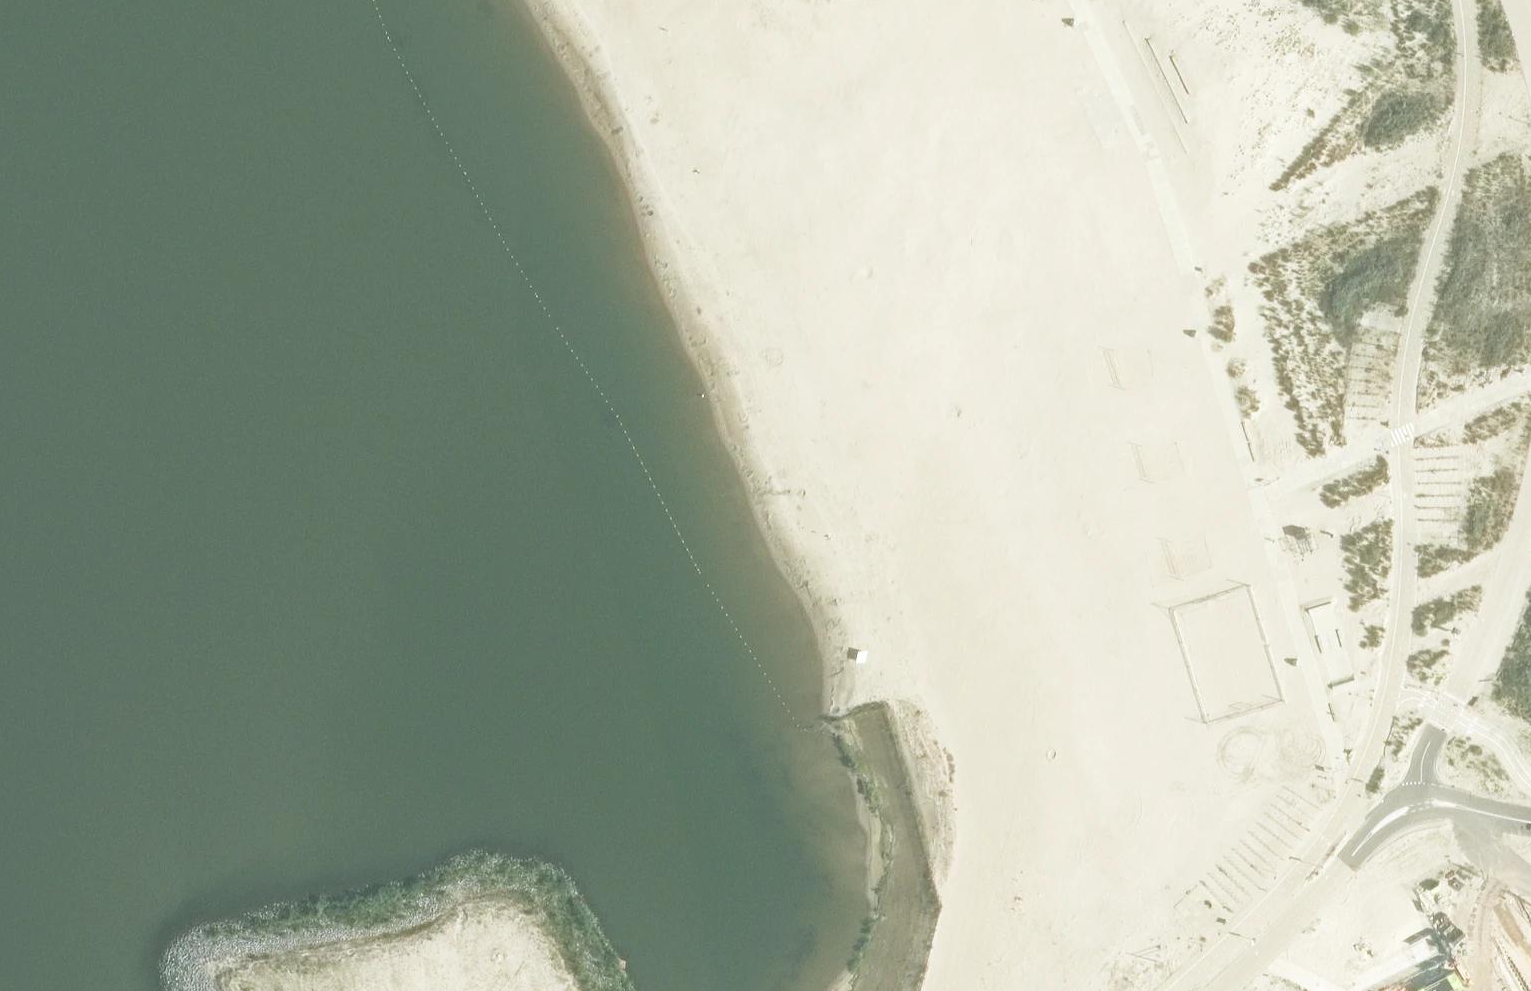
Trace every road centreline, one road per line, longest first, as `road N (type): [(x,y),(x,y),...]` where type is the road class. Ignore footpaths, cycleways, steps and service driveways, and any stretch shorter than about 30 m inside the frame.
road 1 (unclassified): [(1420,804),(1424,755),(1484,636),(1530,497)]
road 2 (unclassified): [(1221,990),(1379,825),(1420,804)]

